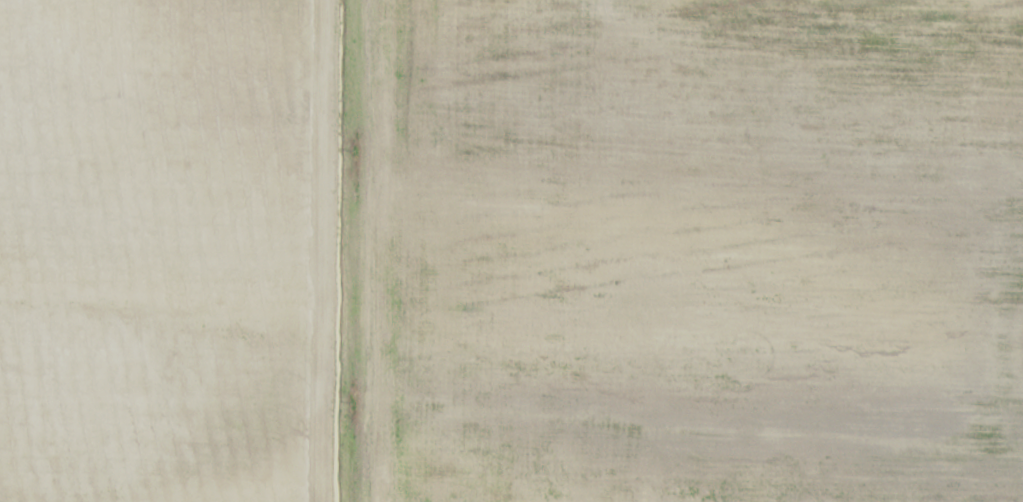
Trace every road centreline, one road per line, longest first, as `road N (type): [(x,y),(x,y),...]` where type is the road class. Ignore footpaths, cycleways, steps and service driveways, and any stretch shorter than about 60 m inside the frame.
road 1 (track): [(359,501),(362,0)]

